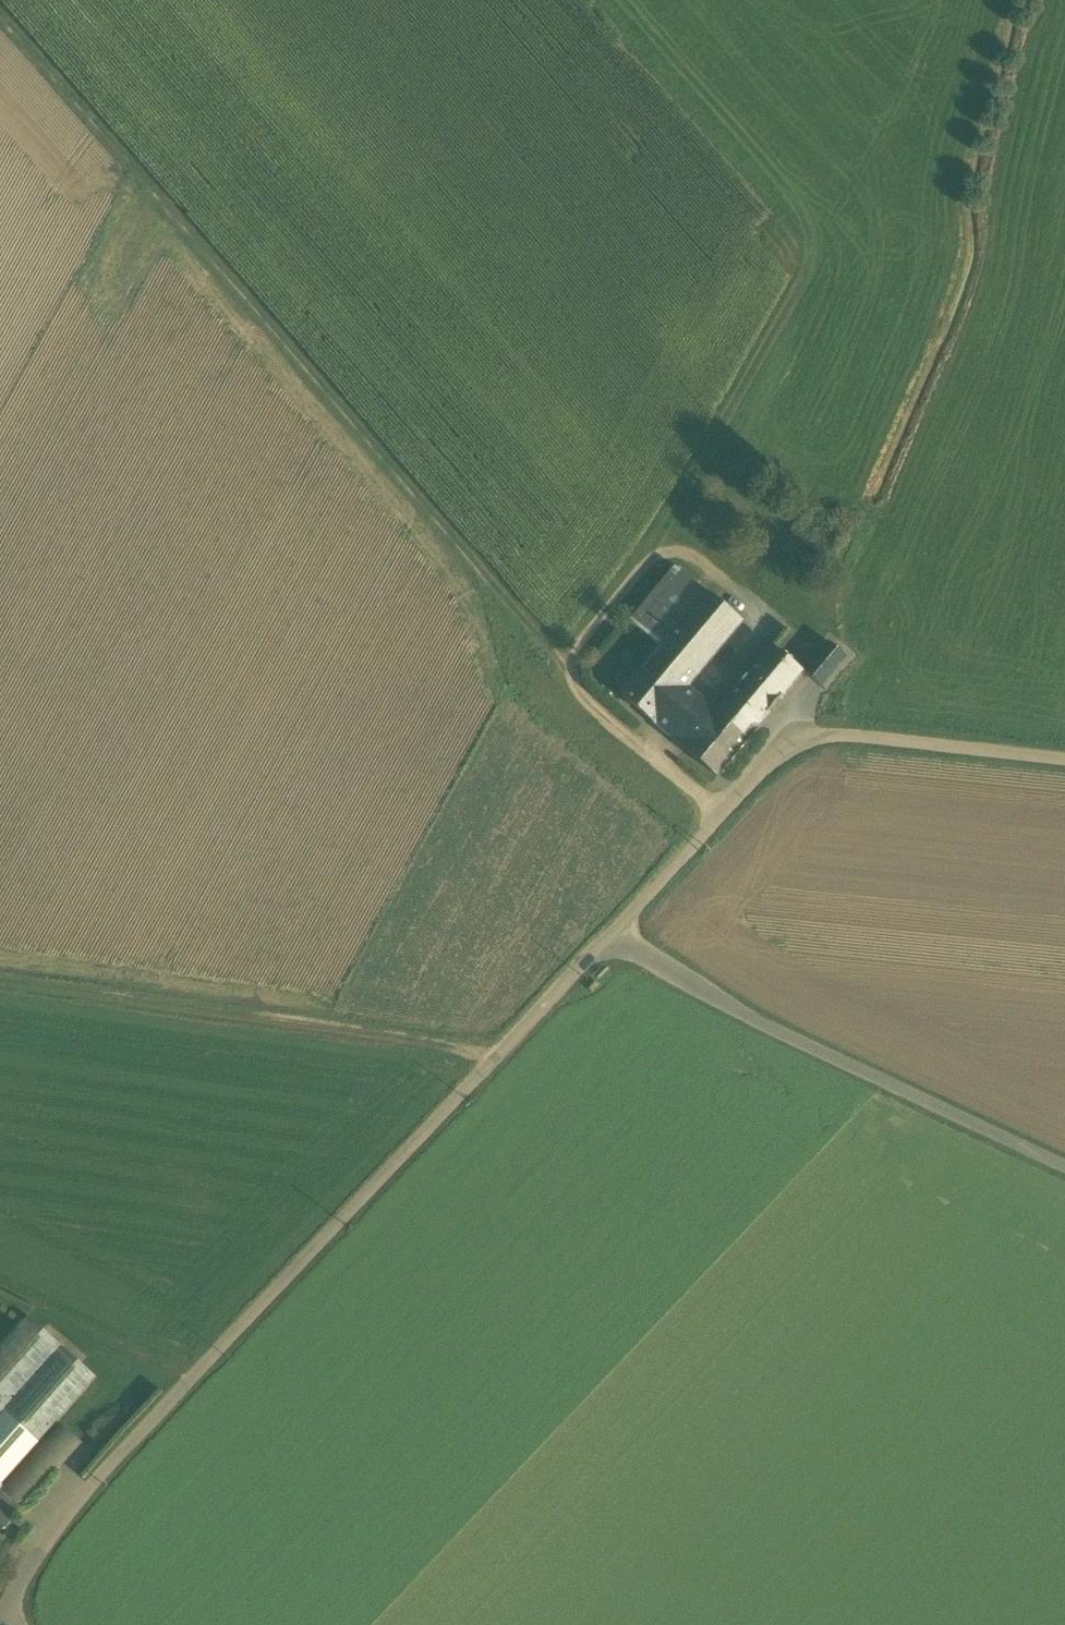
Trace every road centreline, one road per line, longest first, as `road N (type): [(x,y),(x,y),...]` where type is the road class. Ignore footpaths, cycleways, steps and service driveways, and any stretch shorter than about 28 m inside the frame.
road 1 (unclassified): [(0,1620),(111,1468),(790,743),(846,734),(1064,757)]
road 2 (track): [(722,815),(564,676),(560,661),(0,9)]
road 3 (track): [(560,661),(658,555),(703,455),(828,232)]
road 4 (track): [(498,1057),(0,985)]

